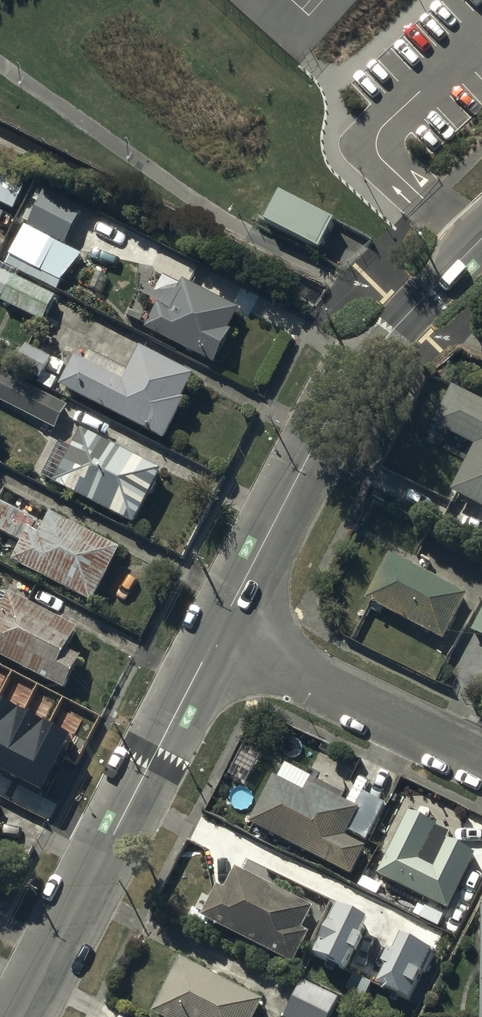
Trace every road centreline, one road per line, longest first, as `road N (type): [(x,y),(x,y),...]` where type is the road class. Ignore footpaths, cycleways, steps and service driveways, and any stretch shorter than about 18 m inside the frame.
road 1 (residential): [(217,636),(347,383),(481,238)]
road 2 (residential): [(19,1016),(217,636)]
road 3 (residential): [(481,767),(217,636)]

